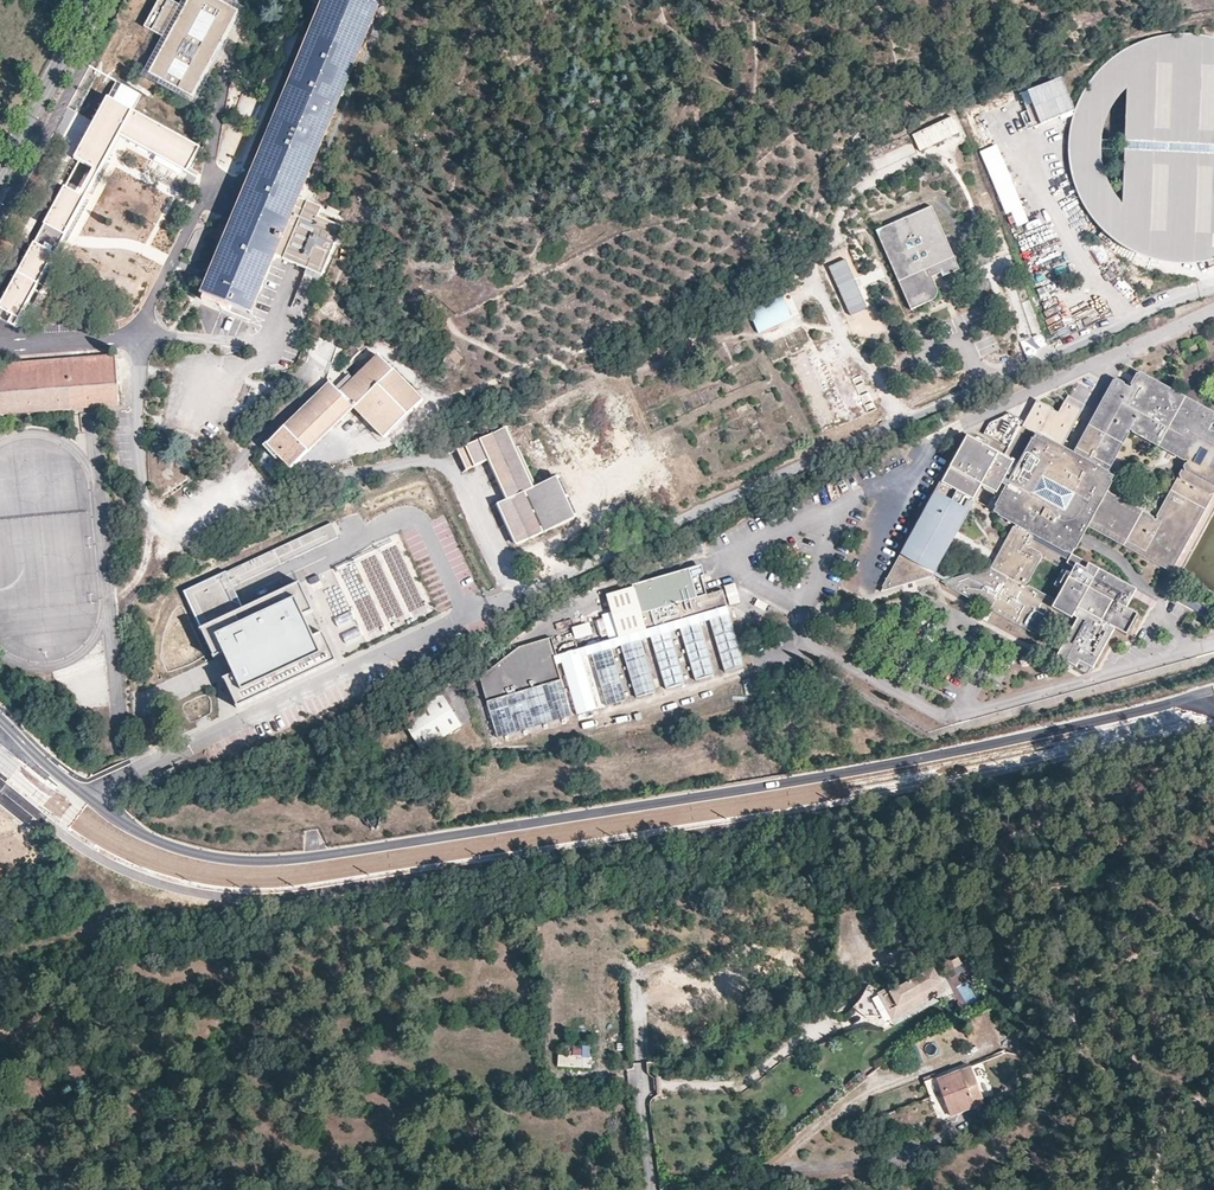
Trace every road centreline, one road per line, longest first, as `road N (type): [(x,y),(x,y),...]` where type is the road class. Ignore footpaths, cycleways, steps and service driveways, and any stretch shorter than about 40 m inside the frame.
road 1 (tertiary): [(0,718),(126,825),(197,855),(266,860),(850,771),(1213,690)]
road 2 (secondary): [(95,0),(0,170)]
road 3 (residential): [(651,1189),(639,1069)]

